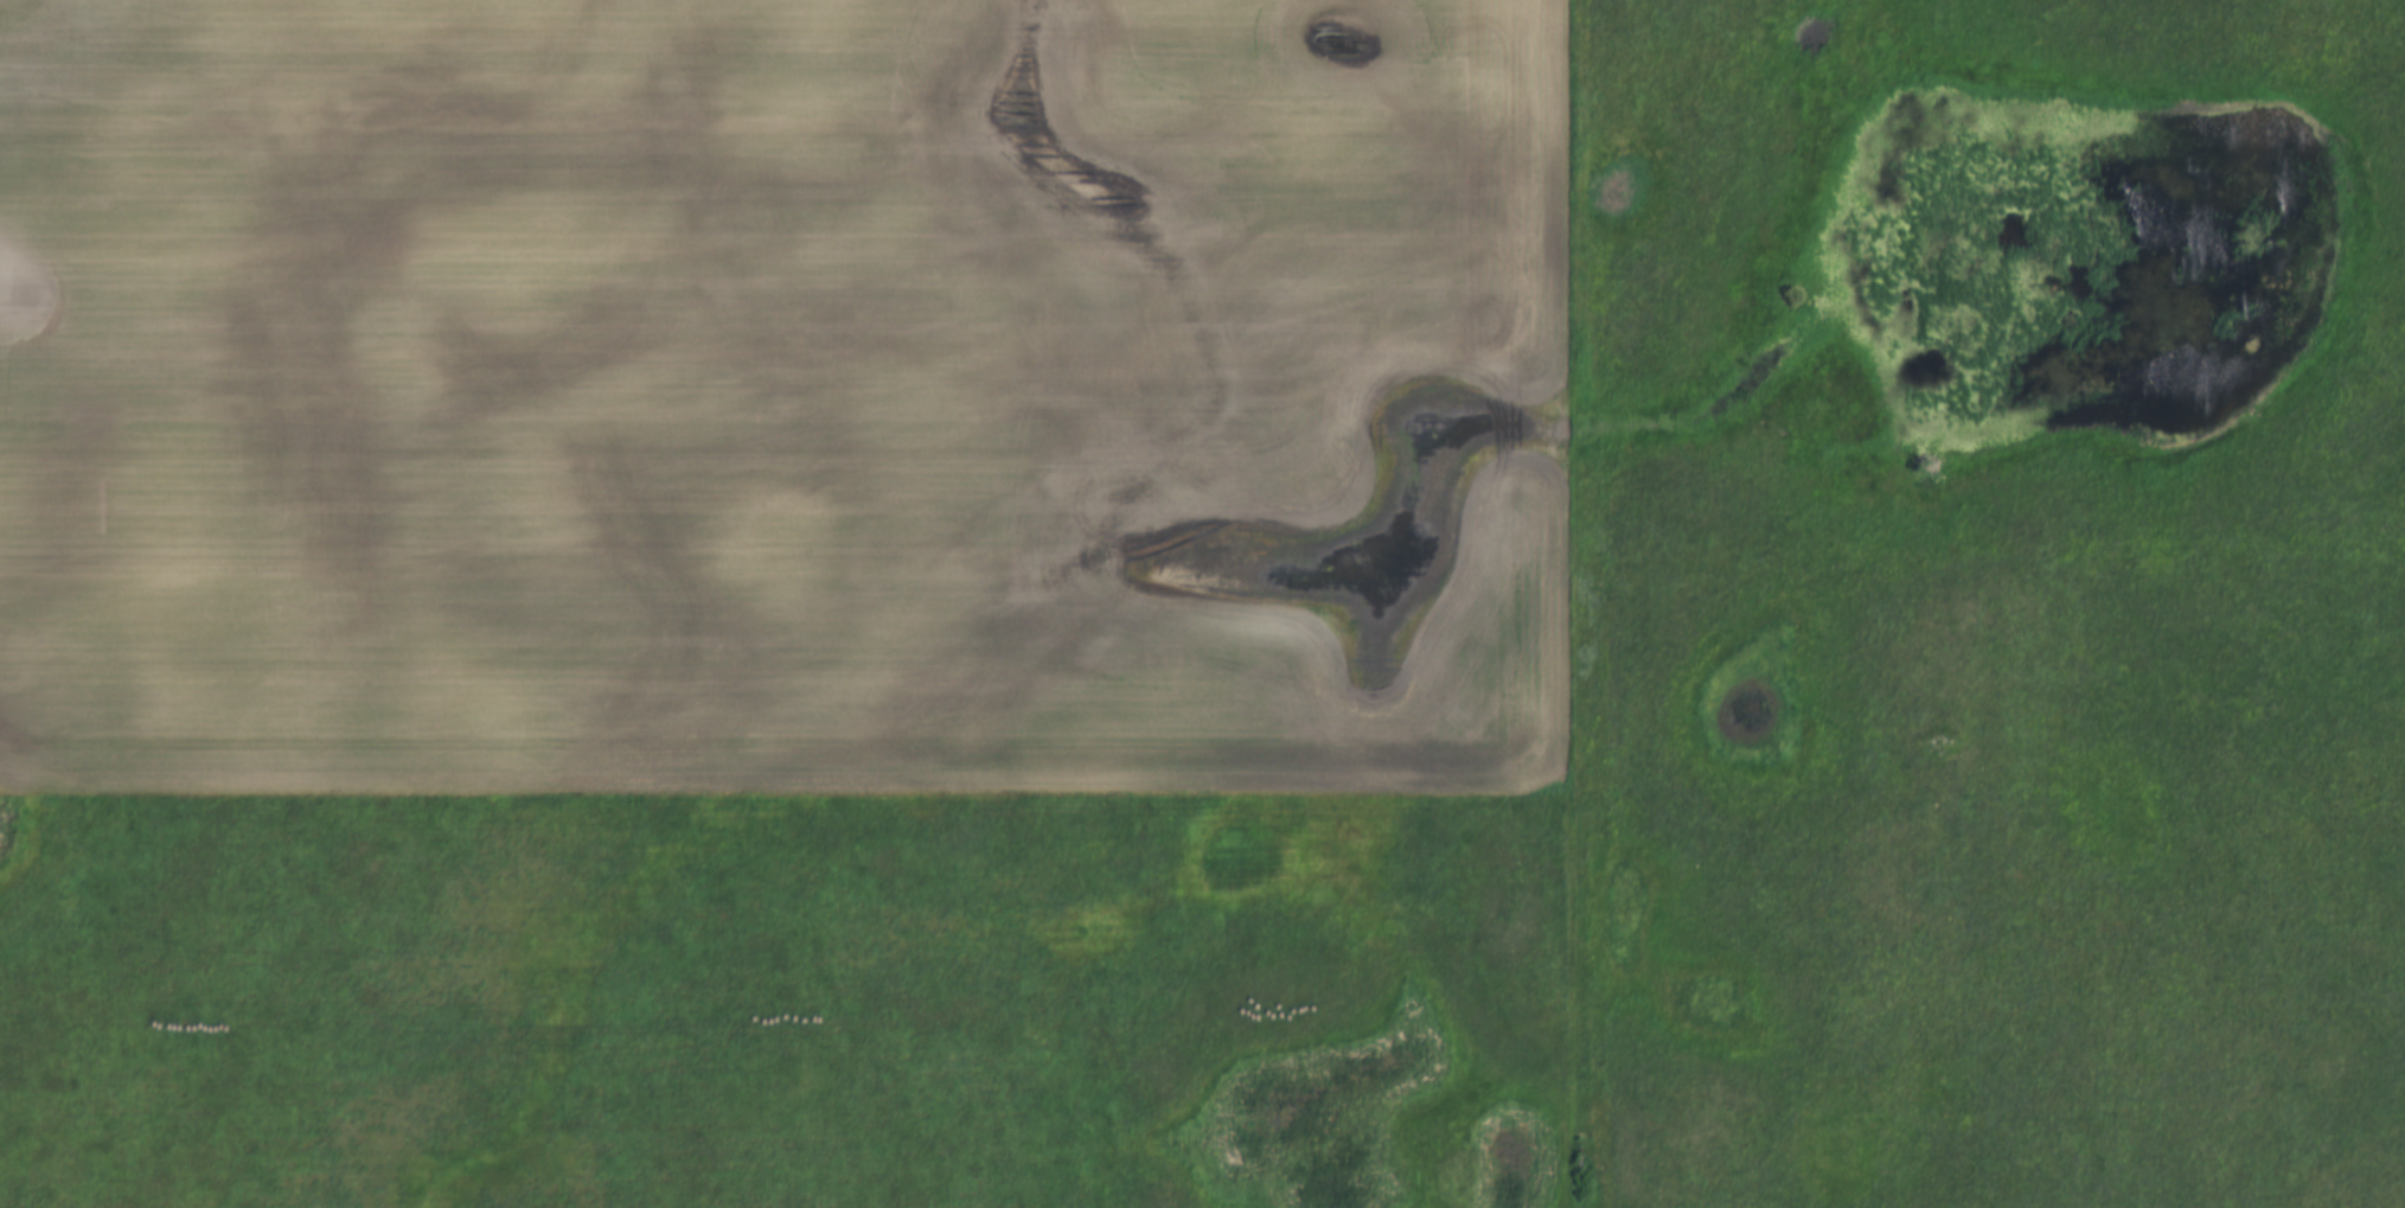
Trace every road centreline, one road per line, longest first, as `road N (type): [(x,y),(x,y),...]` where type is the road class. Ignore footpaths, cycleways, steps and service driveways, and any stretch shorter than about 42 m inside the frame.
road 1 (track): [(1580,0),(1584,1207)]

